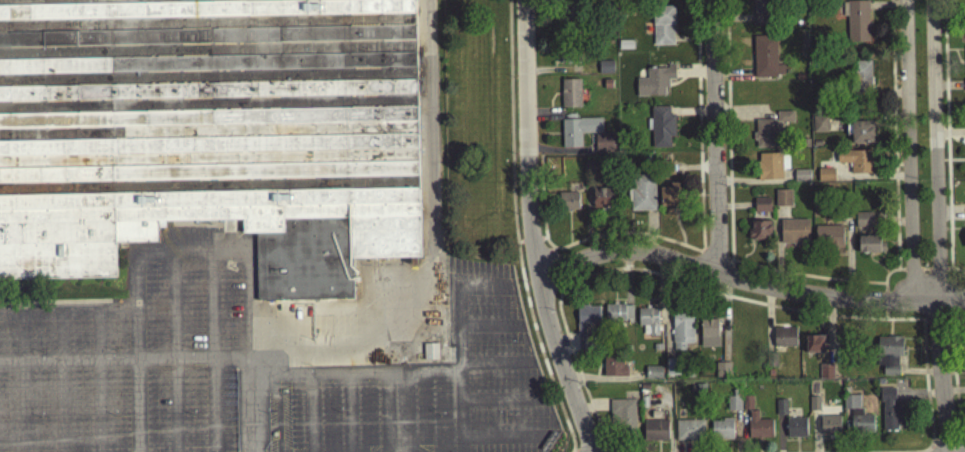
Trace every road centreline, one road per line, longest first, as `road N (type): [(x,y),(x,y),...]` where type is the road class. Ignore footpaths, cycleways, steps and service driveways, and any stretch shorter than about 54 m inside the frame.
road 1 (residential): [(522,0),(530,245),(553,348),(590,451)]
road 2 (residential): [(536,276),(630,256),(823,301),(964,305)]
road 3 (residential): [(903,0),(912,306)]
road 4 (residential): [(939,305),(929,0)]
road 5 (residential): [(716,278),(710,0)]
road 6 (residential): [(930,305),(951,451)]

